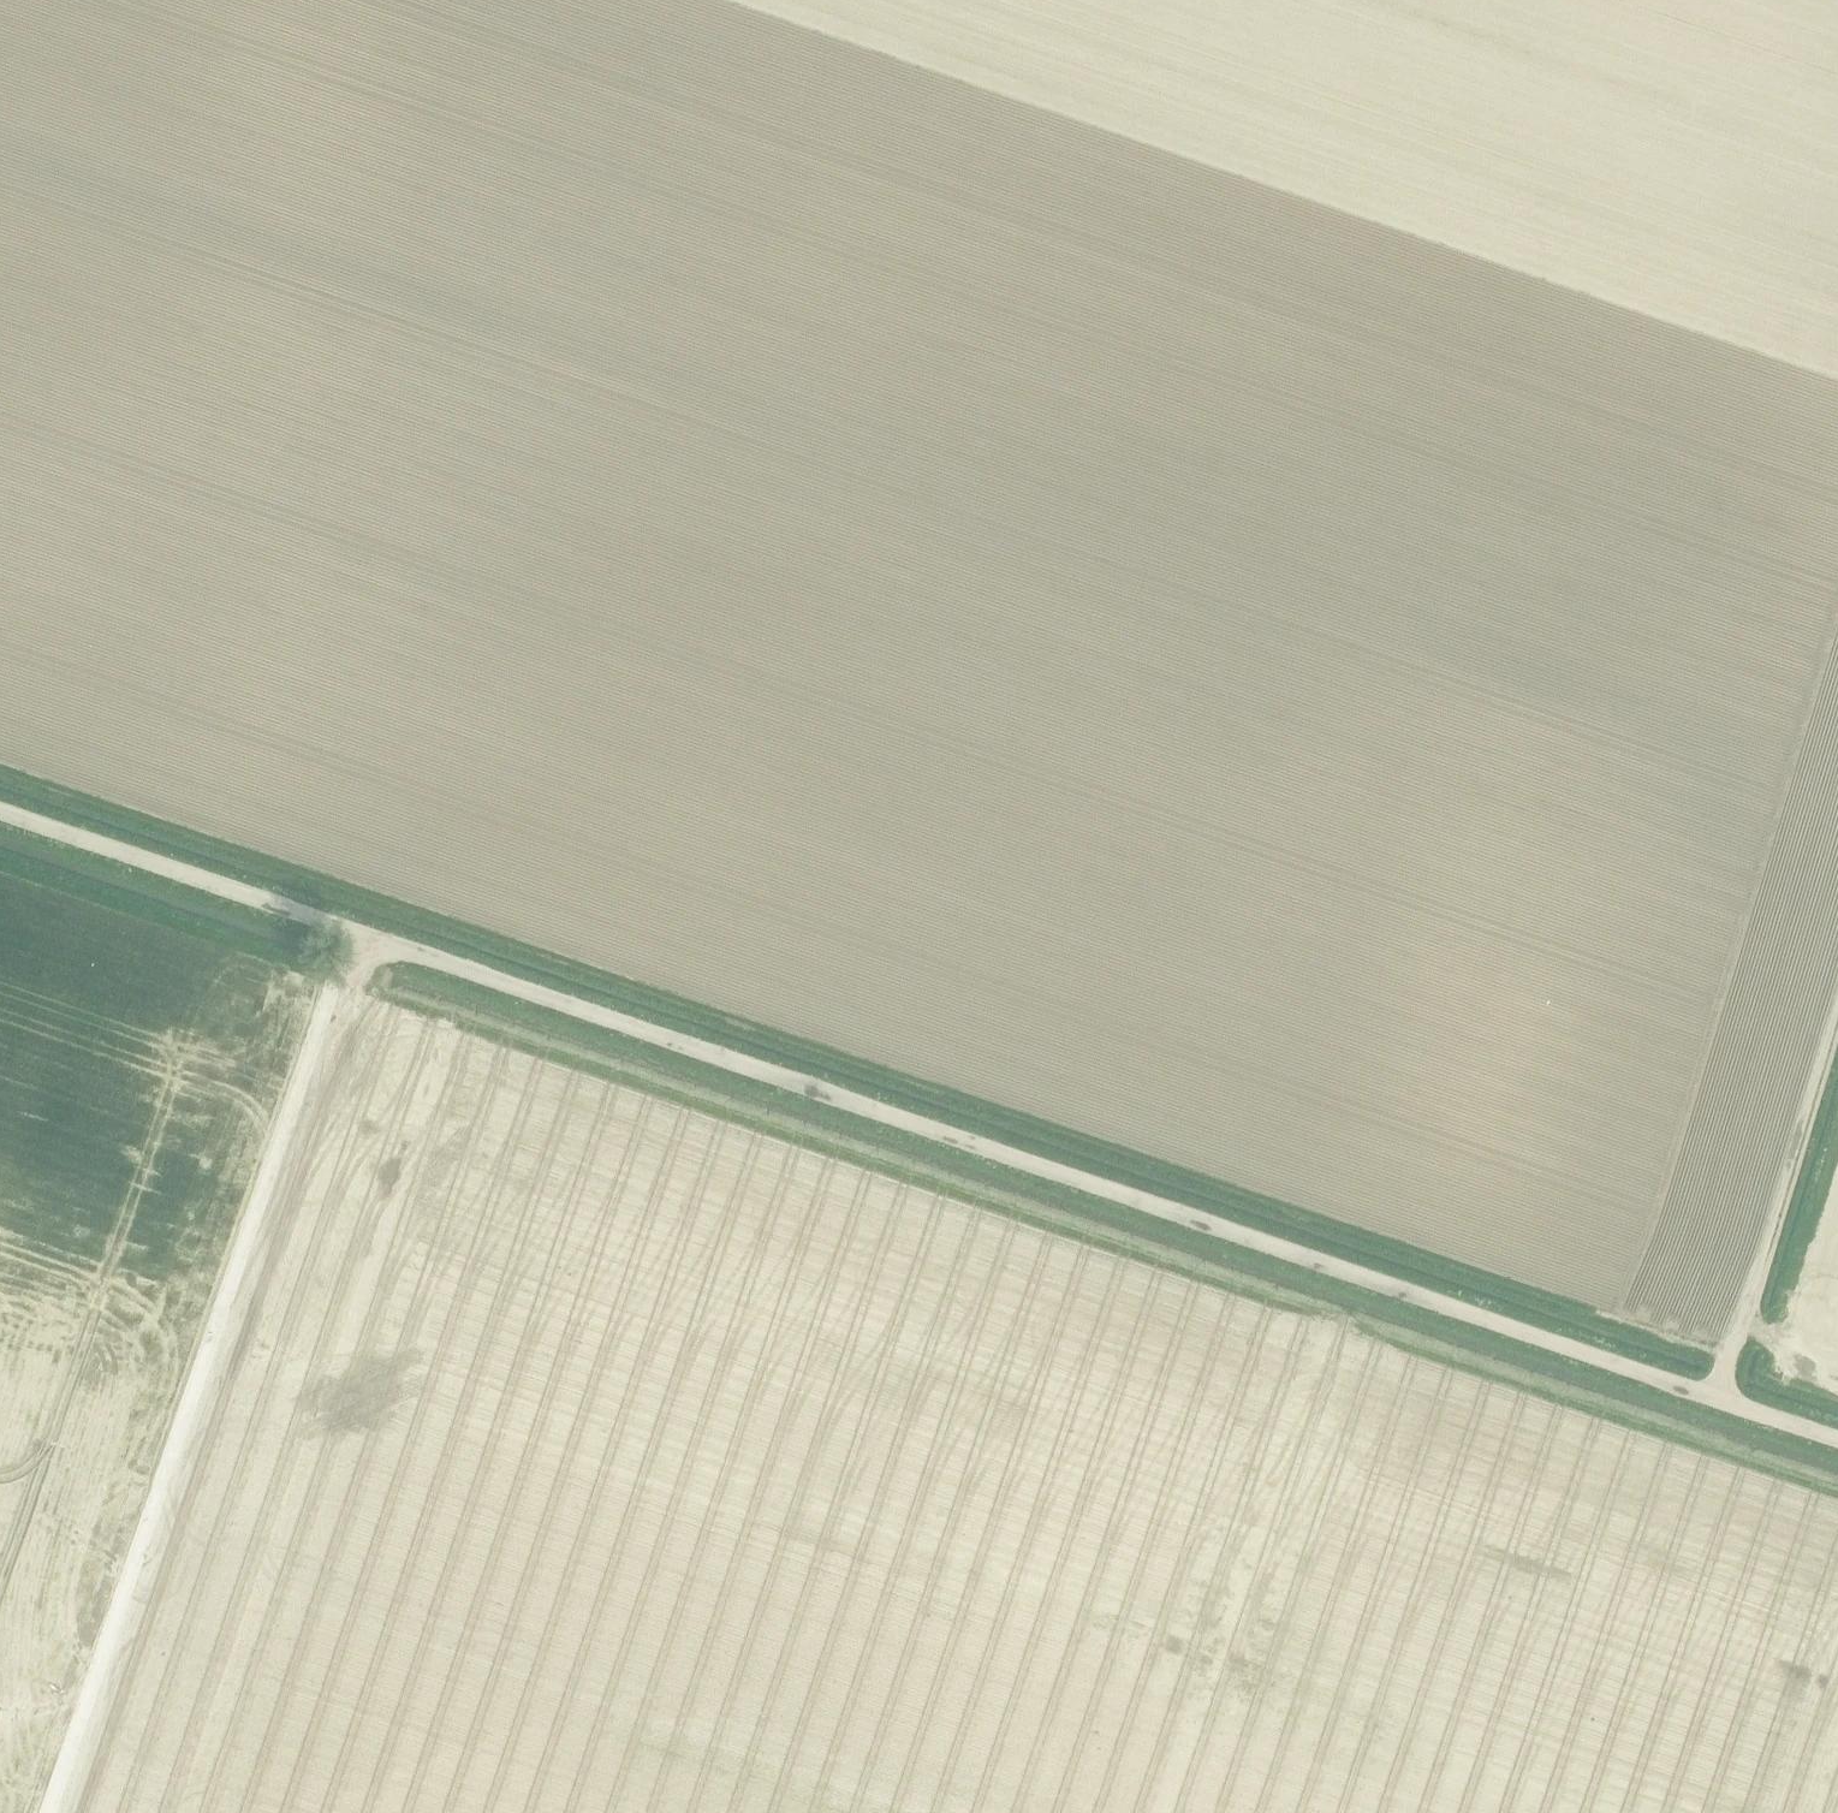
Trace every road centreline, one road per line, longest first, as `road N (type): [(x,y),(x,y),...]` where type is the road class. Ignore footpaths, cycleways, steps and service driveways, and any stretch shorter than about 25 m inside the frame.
road 1 (track): [(0,814),(1837,1441)]

